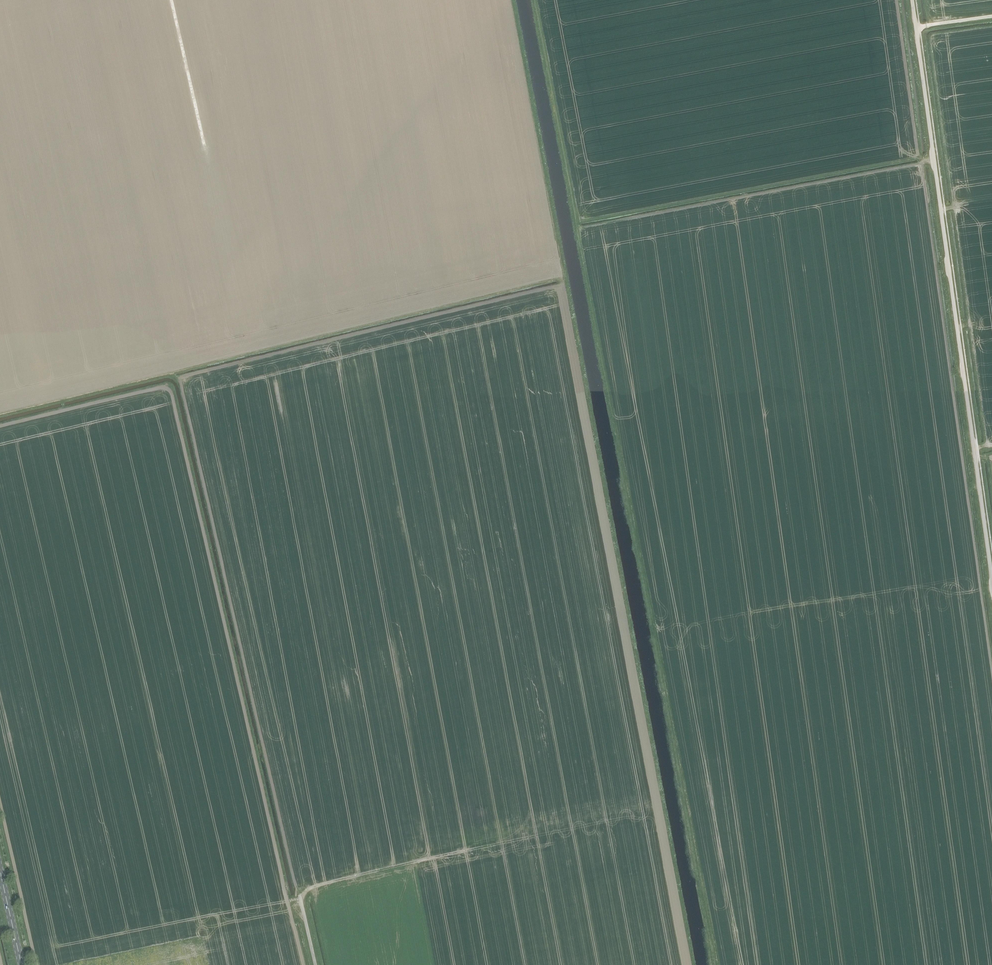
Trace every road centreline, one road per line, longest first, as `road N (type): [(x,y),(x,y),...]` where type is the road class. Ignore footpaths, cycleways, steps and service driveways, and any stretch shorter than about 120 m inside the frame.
road 1 (unclassified): [(991,588),(911,0)]
road 2 (track): [(641,808),(313,888),(300,900)]
road 3 (unclassified): [(204,145),(171,0)]

